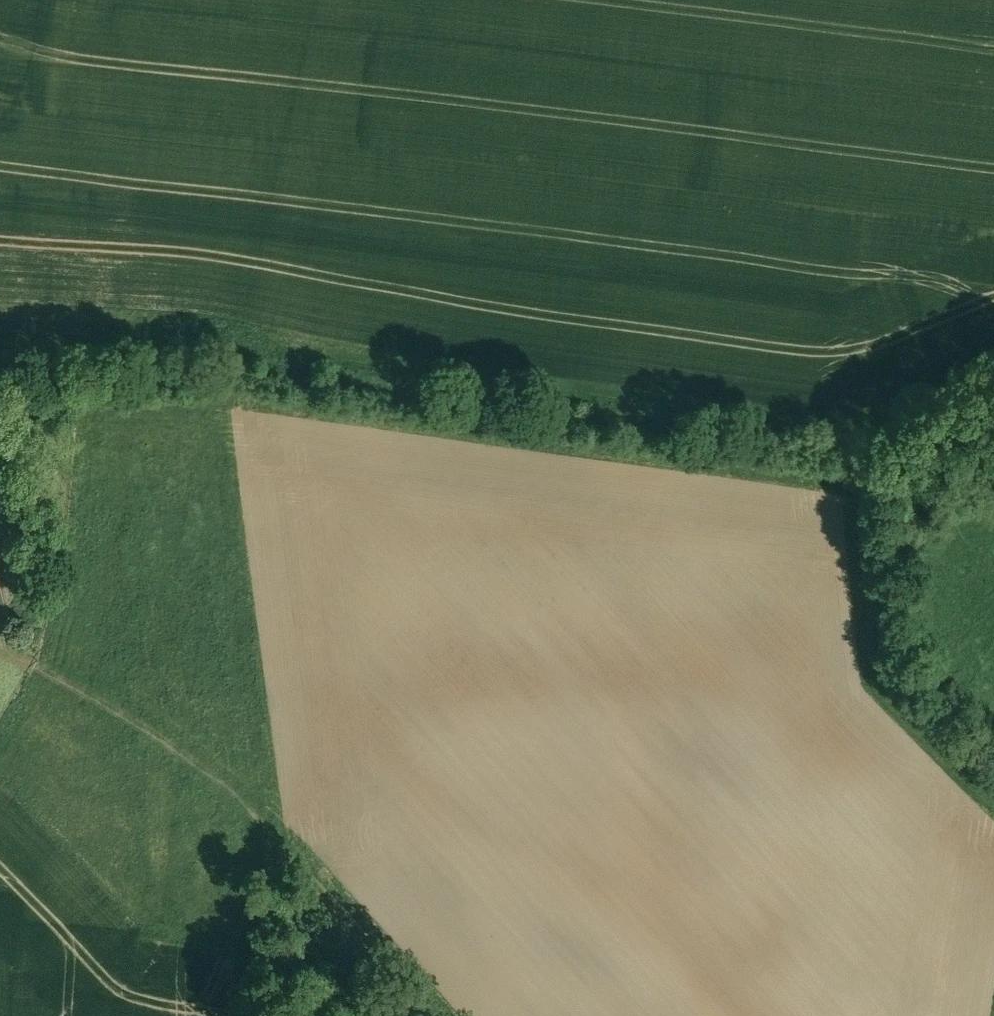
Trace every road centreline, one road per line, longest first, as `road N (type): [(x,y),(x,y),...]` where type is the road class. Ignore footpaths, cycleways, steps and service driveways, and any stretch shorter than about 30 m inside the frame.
road 1 (track): [(0,634),(195,752),(279,827),(334,902),(439,1015)]

